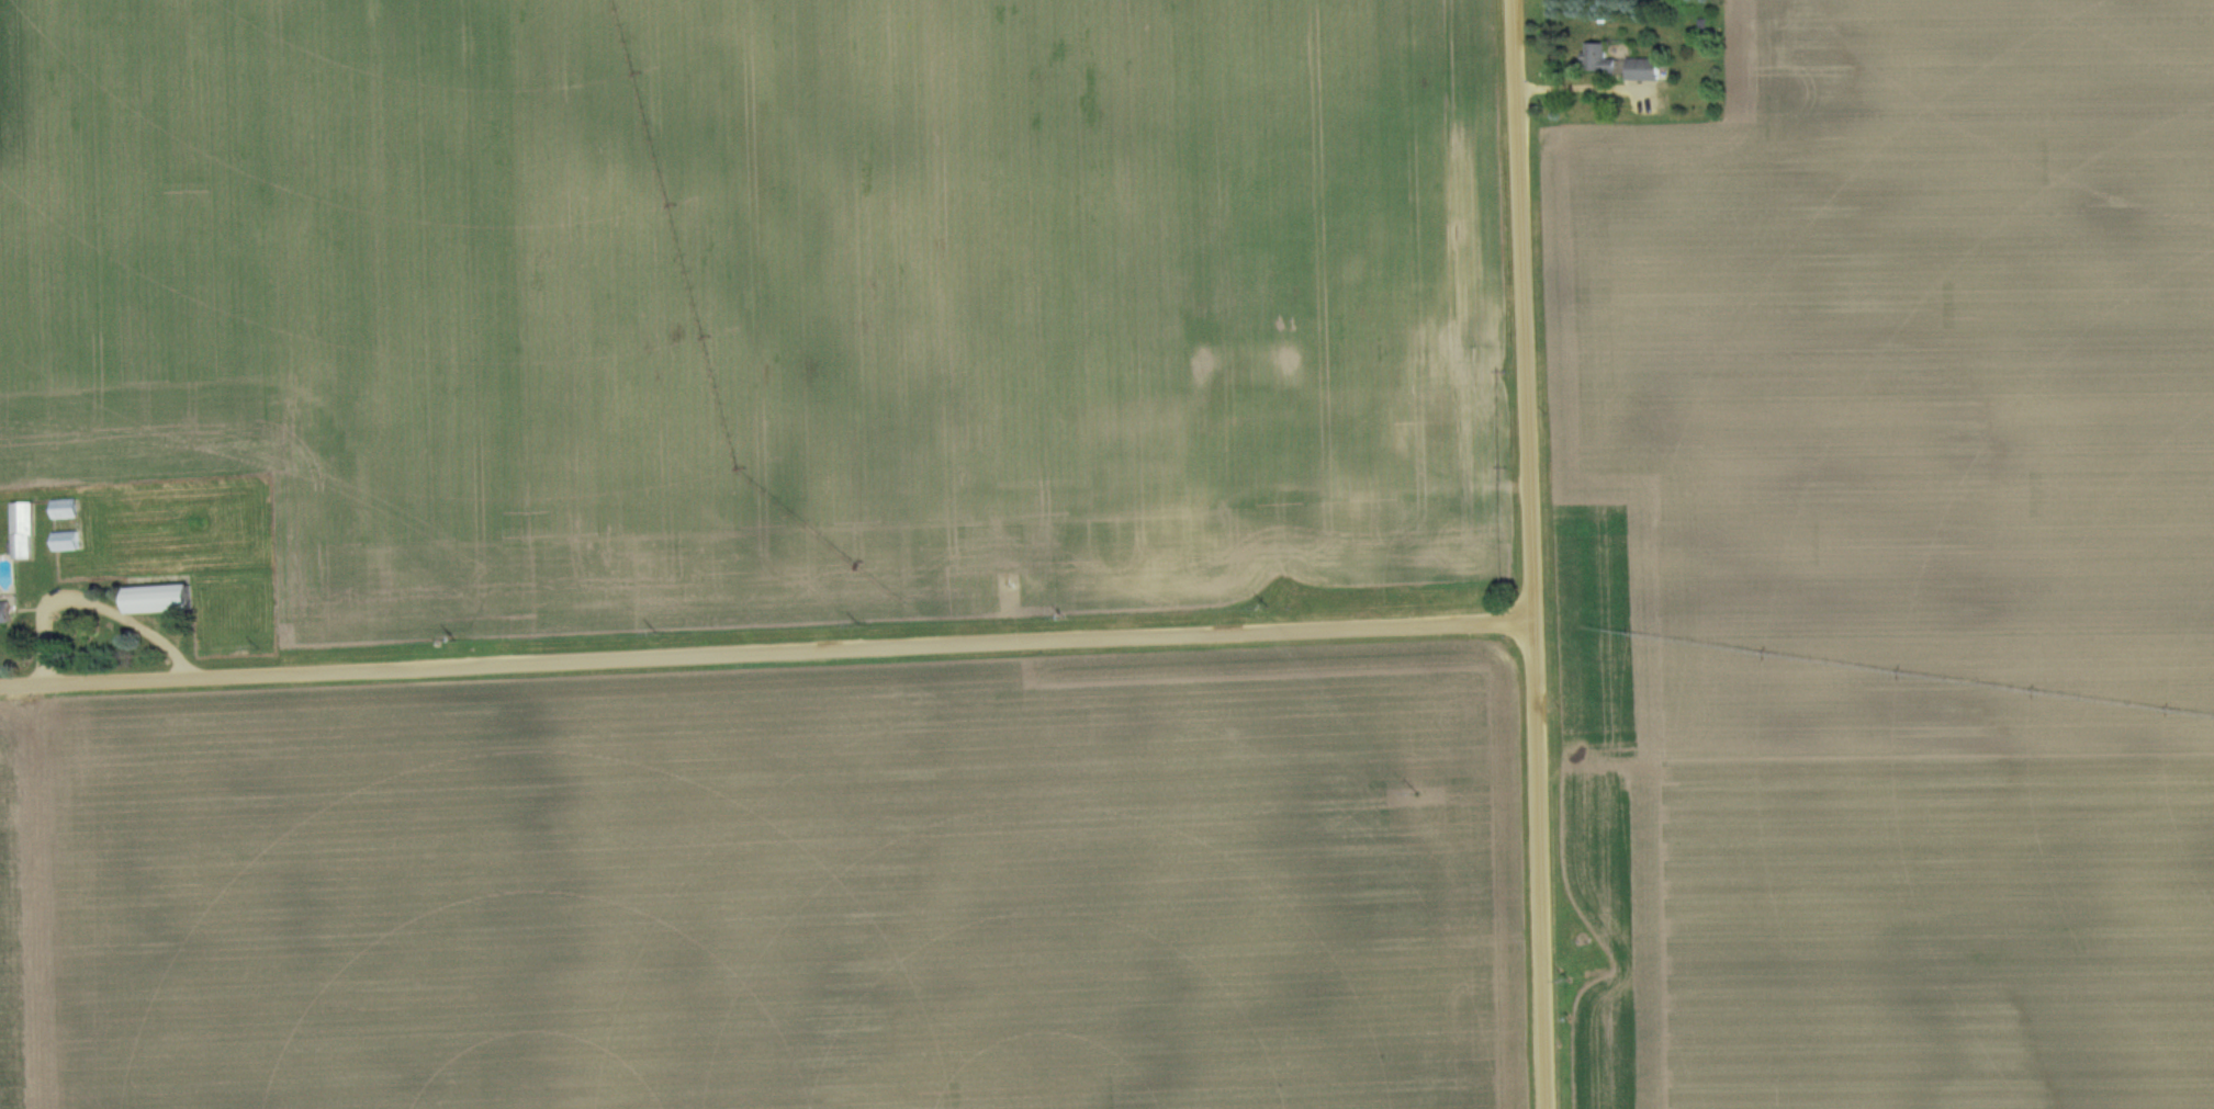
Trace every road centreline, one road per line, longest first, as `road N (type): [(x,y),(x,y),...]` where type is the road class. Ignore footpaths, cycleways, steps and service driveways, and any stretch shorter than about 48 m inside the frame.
road 1 (residential): [(0,683),(1532,626)]
road 2 (residential): [(1513,0),(1543,1108)]

